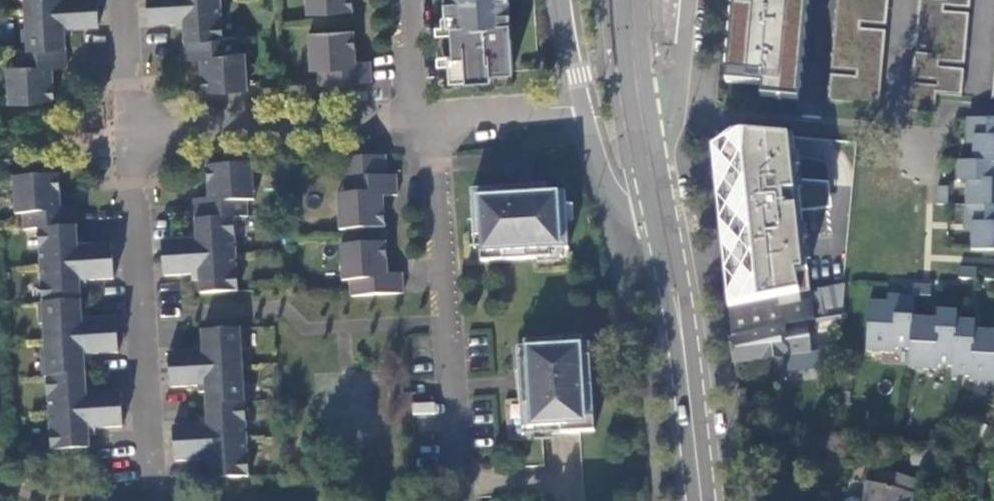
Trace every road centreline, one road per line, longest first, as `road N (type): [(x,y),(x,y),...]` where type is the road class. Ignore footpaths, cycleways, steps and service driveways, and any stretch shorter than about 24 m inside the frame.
road 1 (residential): [(423,115),(456,500)]
road 2 (residential): [(130,130),(150,476)]
road 3 (residential): [(130,130),(423,115)]
road 4 (primary): [(620,0),(656,240)]
road 5 (primary): [(682,329),(659,153)]
road 6 (primary): [(700,500),(682,329)]
road 7 (residential): [(423,115),(584,106)]
road 8 (secondary): [(659,153),(682,93),(692,0)]
road 9 (primary): [(659,153),(641,0)]
road 10 (secondary): [(584,106),(656,240)]
road 11 (residential): [(122,0),(130,130)]

